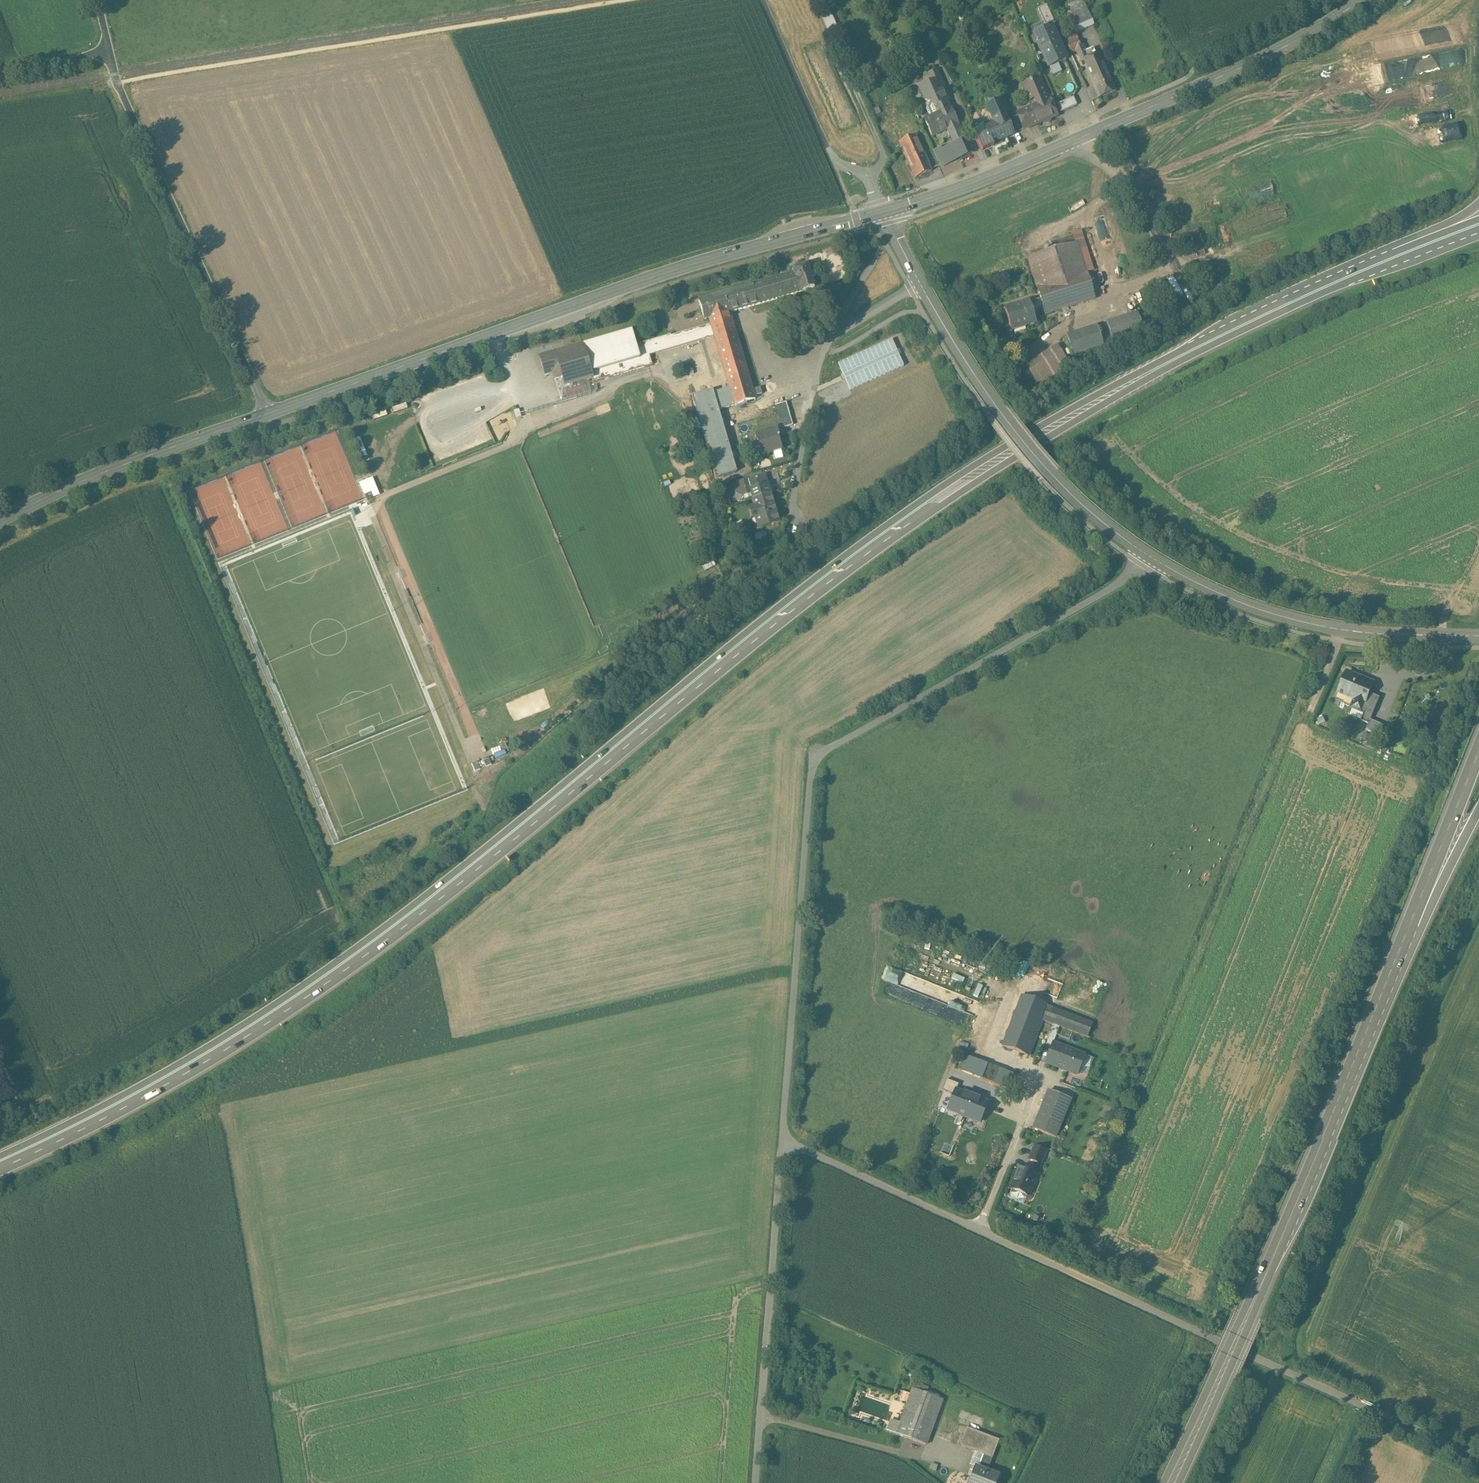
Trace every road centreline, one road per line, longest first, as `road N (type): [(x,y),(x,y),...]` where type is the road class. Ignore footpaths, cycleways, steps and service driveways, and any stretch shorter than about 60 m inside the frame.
road 1 (trunk): [(1442,237),(1129,381),(937,498),(363,955),(182,1073),(0,1164)]
road 2 (unclassified): [(1155,564),(818,757),(809,779),(783,1140)]
road 3 (unclassified): [(783,1140),(1478,1458)]
road 4 (tertiary): [(885,211),(687,266),(267,415)]
road 5 (track): [(1376,1411),(1377,1392),(1312,1359),(1302,1337),(1478,915)]
road 6 (trunk): [(1393,977),(1172,1482)]
road 7 (tertiary): [(1359,0),(1236,70),(989,176),(885,211)]
road 8 (unclassified): [(267,415),(112,80),(107,53)]
road 9 (unclassified): [(783,1140),(755,1482)]
road 10 (residential): [(1155,564),(1226,600),(1313,626),(1478,635)]
road 11 (residential): [(920,286),(833,336),(809,405),(790,528)]
road 12 (tertiary): [(267,415),(85,480),(0,522)]
road 13 (residential): [(763,0),(824,142),(834,159),(870,181),(885,211)]
road 14 (residential): [(1056,483),(998,414),(920,286)]
road 15 (track): [(929,960),(998,985),(1001,1003),(984,1050),(975,1027),(907,1000)]
road 16 (trunk): [(1478,757),(1393,977)]
road 17 (trunk): [(1393,977),(1478,816)]
road 18 (residential): [(1056,483),(1155,564)]

